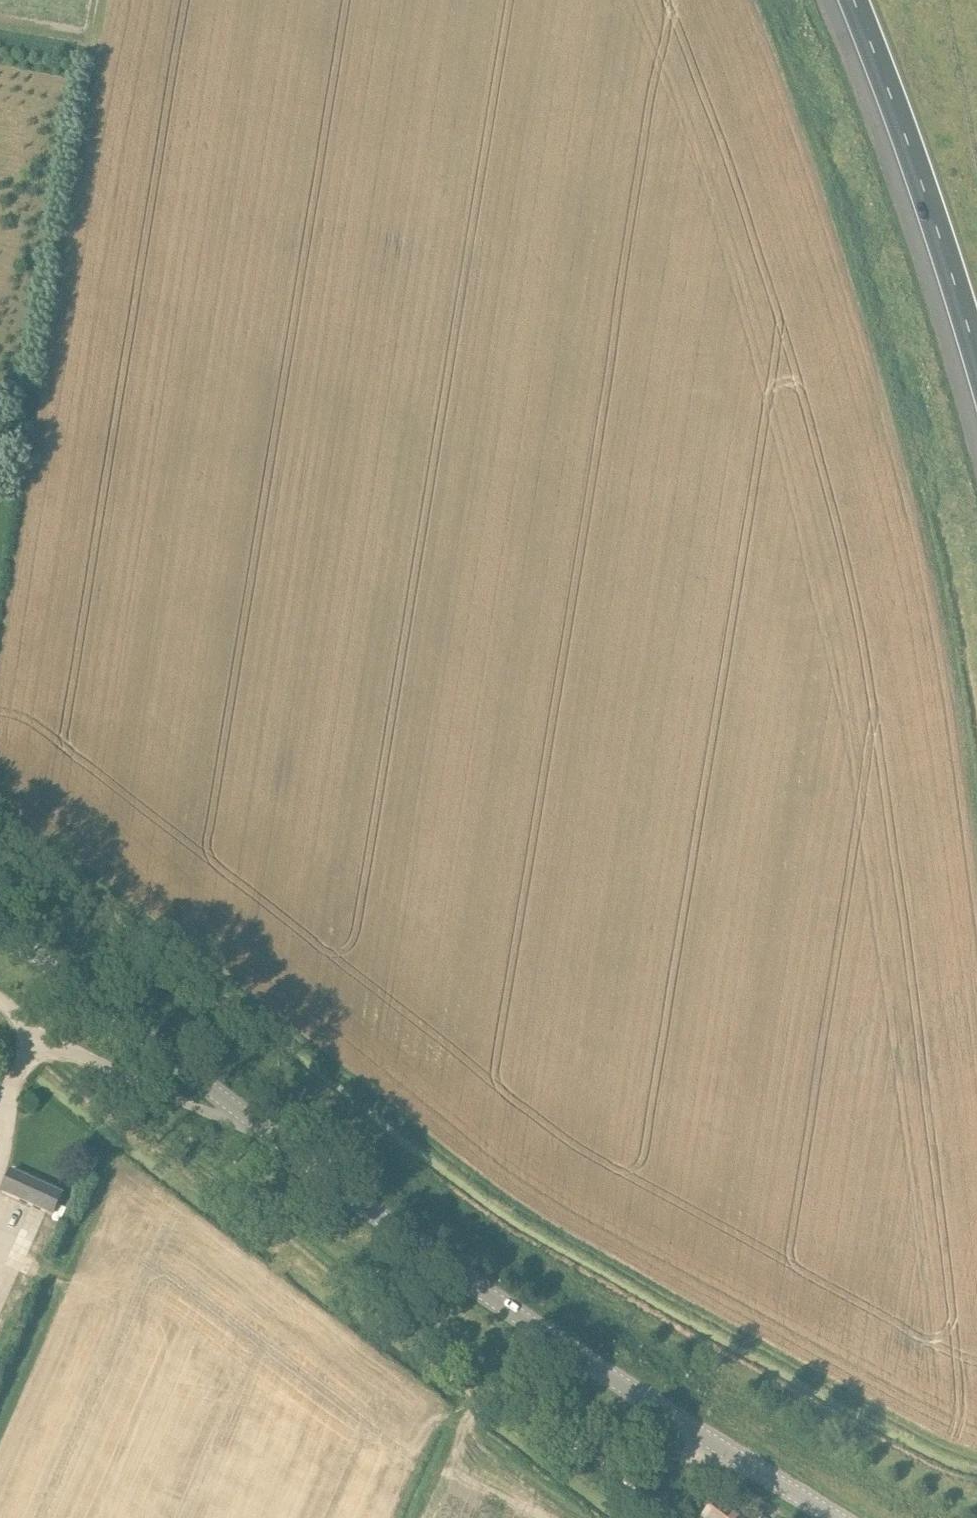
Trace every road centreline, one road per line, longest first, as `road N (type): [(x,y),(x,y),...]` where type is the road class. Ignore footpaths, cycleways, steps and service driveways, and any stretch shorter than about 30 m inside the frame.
road 1 (track): [(0,860),(334,1123),(506,1244),(976,1511)]
road 2 (tertiary): [(724,1450),(421,1248),(0,927)]
road 3 (track): [(976,584),(892,268),(792,0)]
road 4 (track): [(491,1394),(453,1351),(61,1045)]
road 5 (motorway): [(853,0),(976,359)]
road 6 (track): [(457,1470),(471,1413),(499,1392),(650,1454),(686,1457)]
road 7 (track): [(263,1282),(303,1234),(425,1291),(513,1312)]
road 8 (track): [(586,1517),(415,1393)]
road 9 (tertiary): [(835,1517),(724,1450)]

